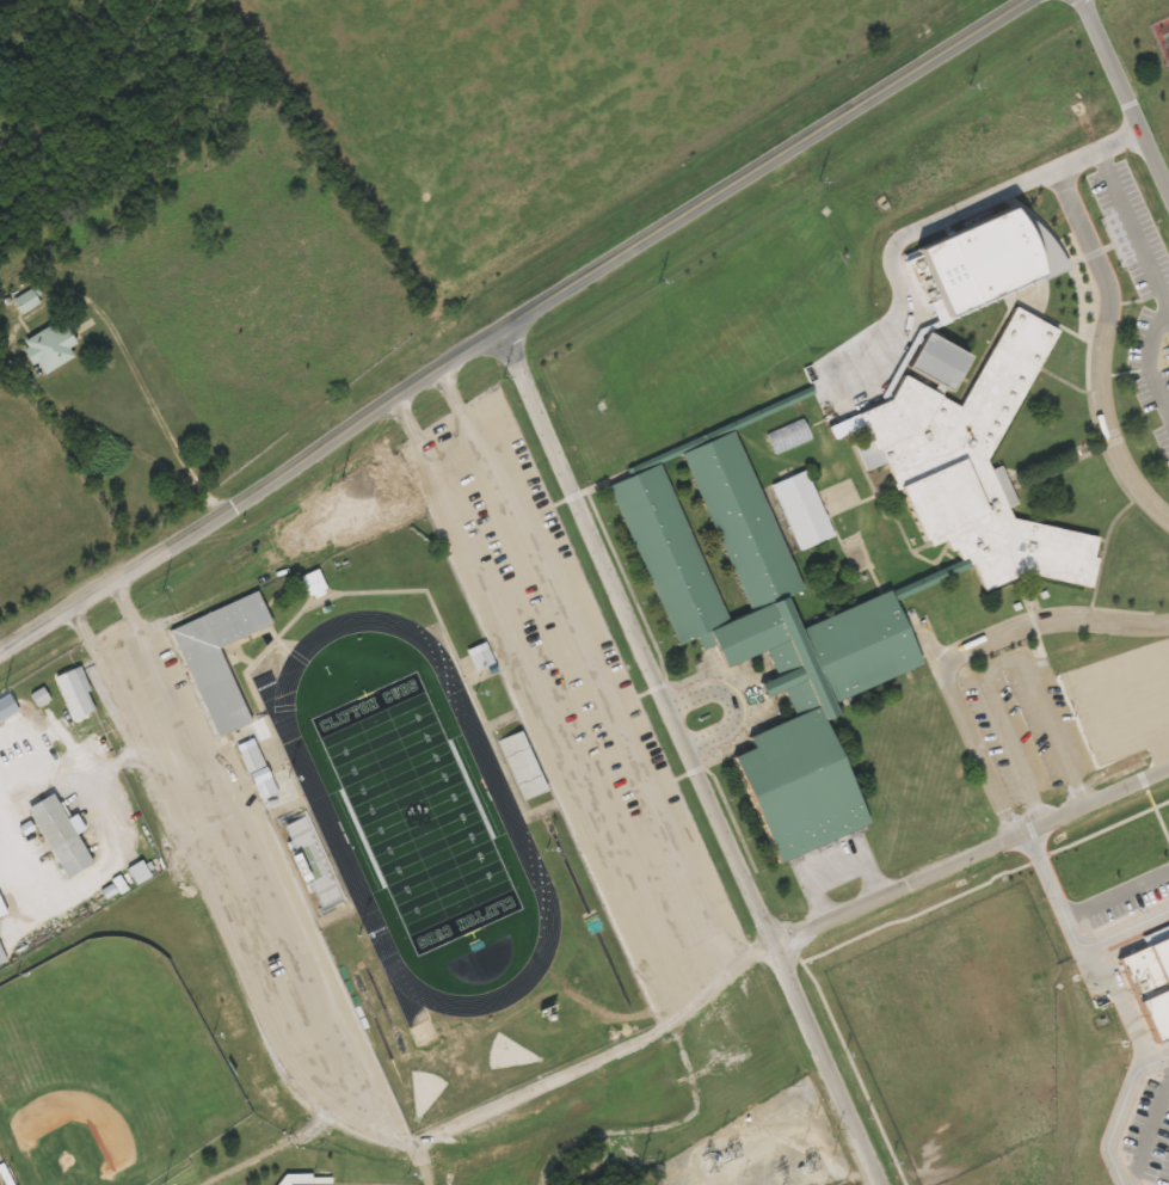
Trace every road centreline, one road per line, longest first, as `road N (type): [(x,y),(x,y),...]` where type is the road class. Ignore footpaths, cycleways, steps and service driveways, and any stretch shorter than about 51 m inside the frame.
road 1 (tertiary): [(171,546),(395,394),(1023,0)]
road 2 (tertiary): [(881,1184),(499,329)]
road 3 (residential): [(774,944),(1168,770)]
road 4 (residential): [(1168,202),(1079,0)]
road 5 (residential): [(171,546),(0,652)]

